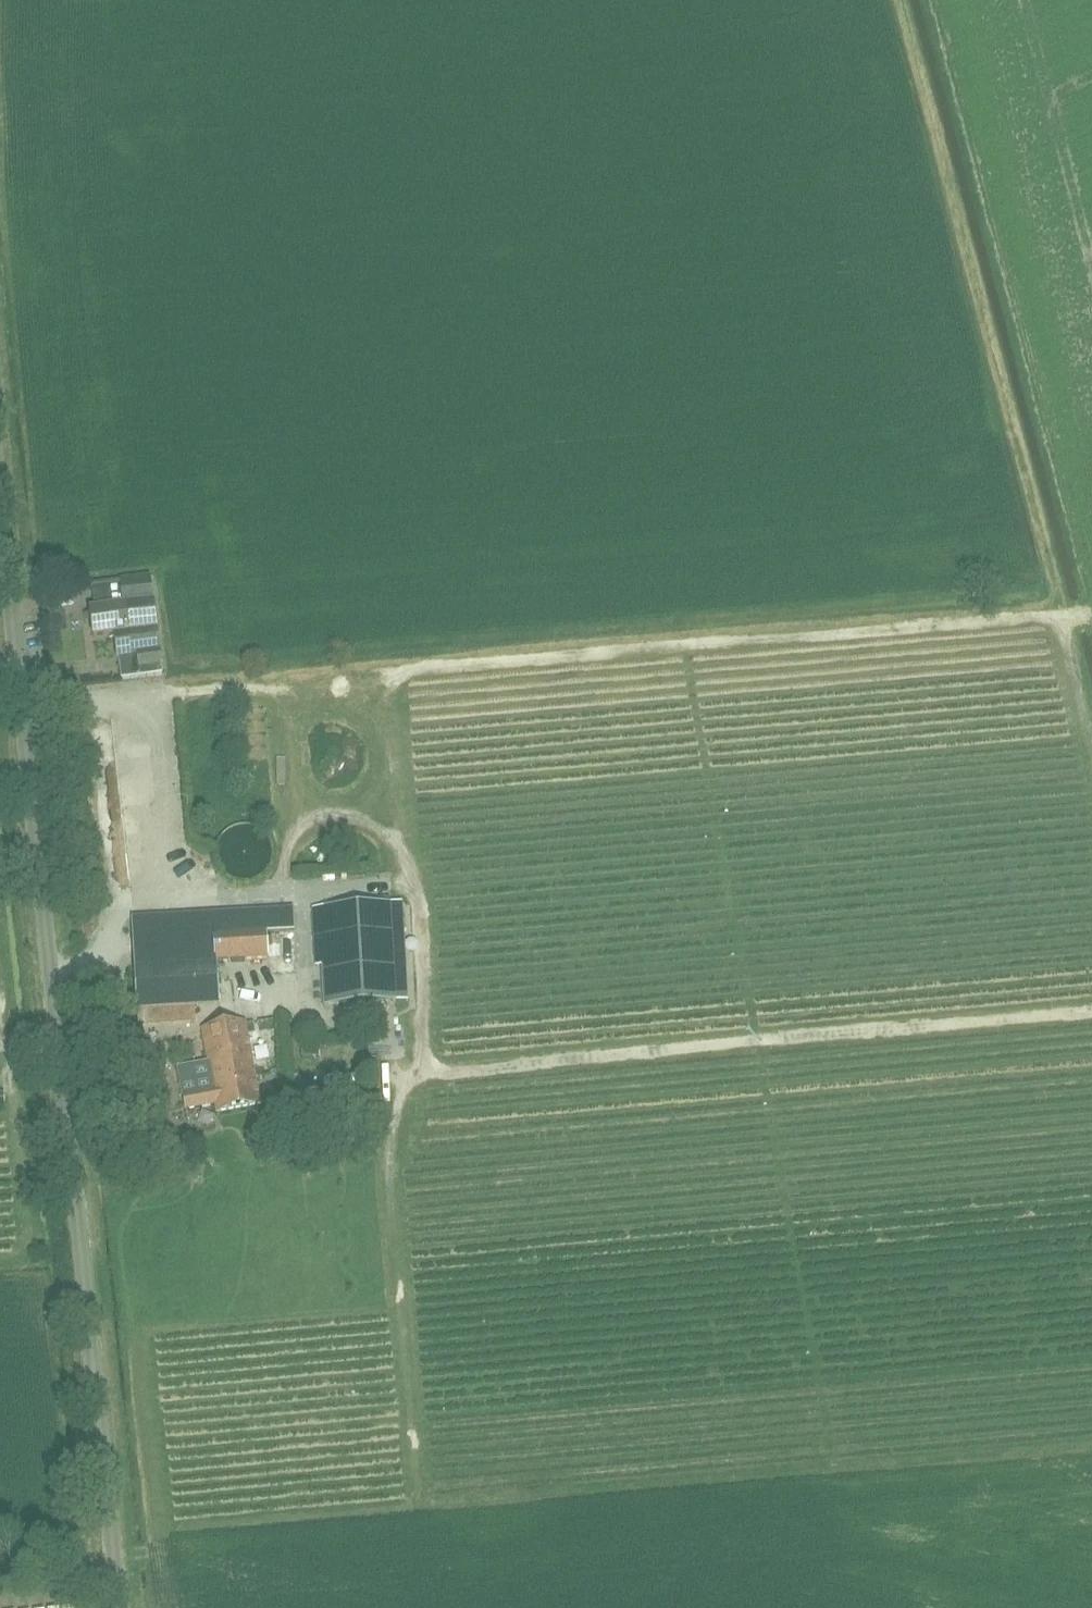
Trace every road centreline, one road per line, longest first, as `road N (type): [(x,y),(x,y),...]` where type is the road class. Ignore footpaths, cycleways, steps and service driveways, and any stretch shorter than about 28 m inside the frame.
road 1 (unclassified): [(118,1607),(0,518)]

